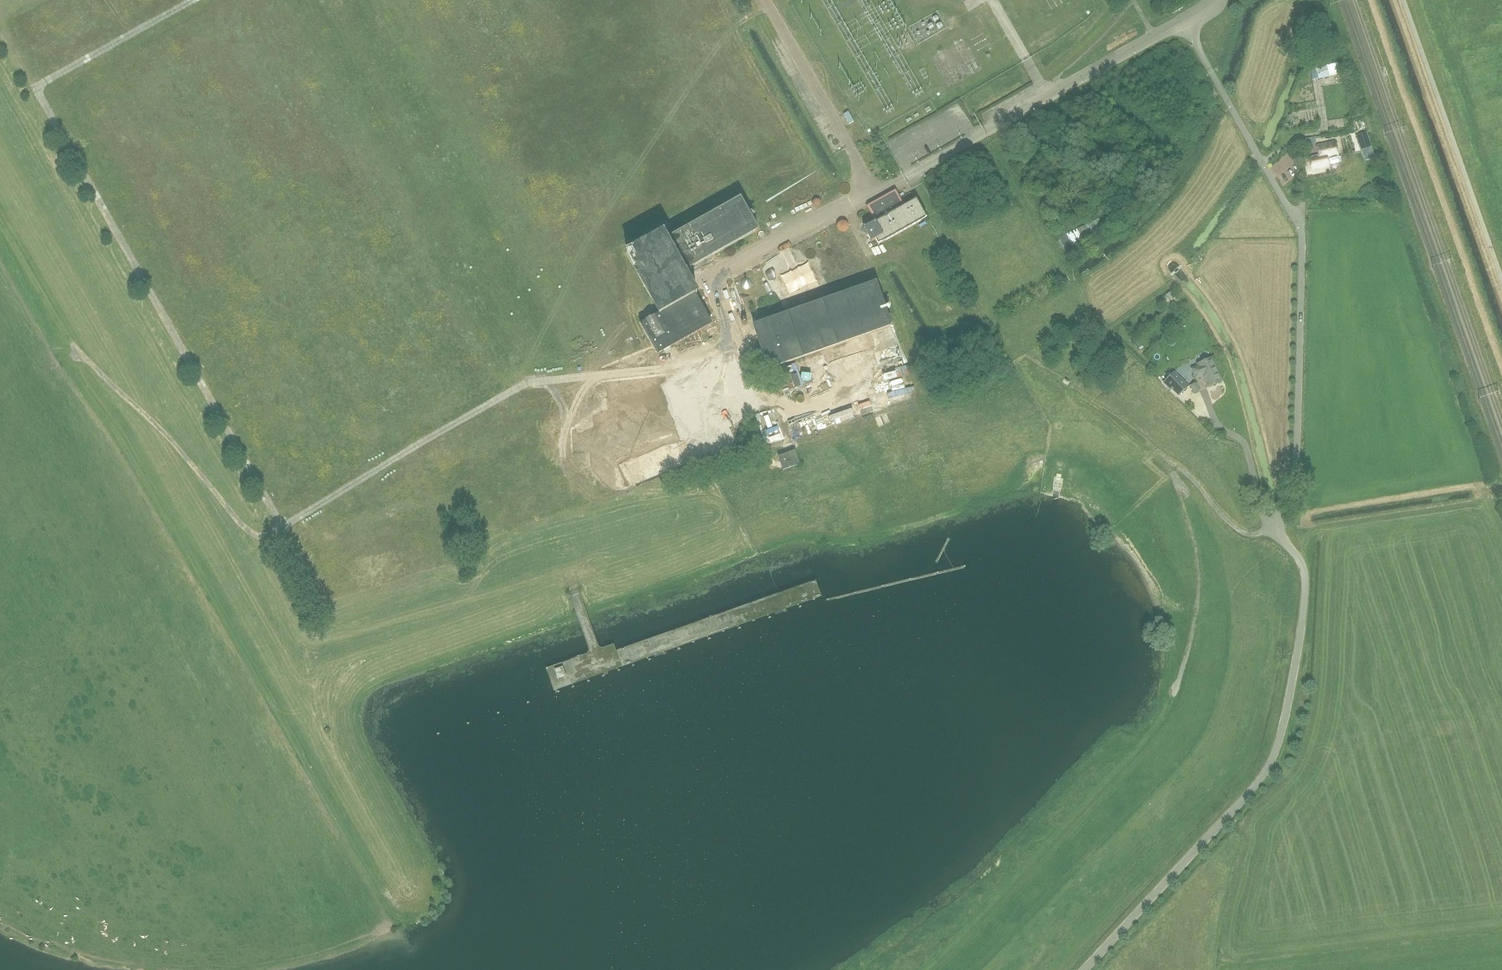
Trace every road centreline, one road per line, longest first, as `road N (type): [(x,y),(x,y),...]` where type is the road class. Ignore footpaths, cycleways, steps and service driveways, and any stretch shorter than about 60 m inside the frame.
road 1 (unclassified): [(1084,969),(1263,775),(1299,640),(1303,568),(1269,526),(1296,457),(1302,238),(1182,23),(1215,0)]
road 2 (track): [(1269,526),(1243,530),(1175,470),(1187,494)]

